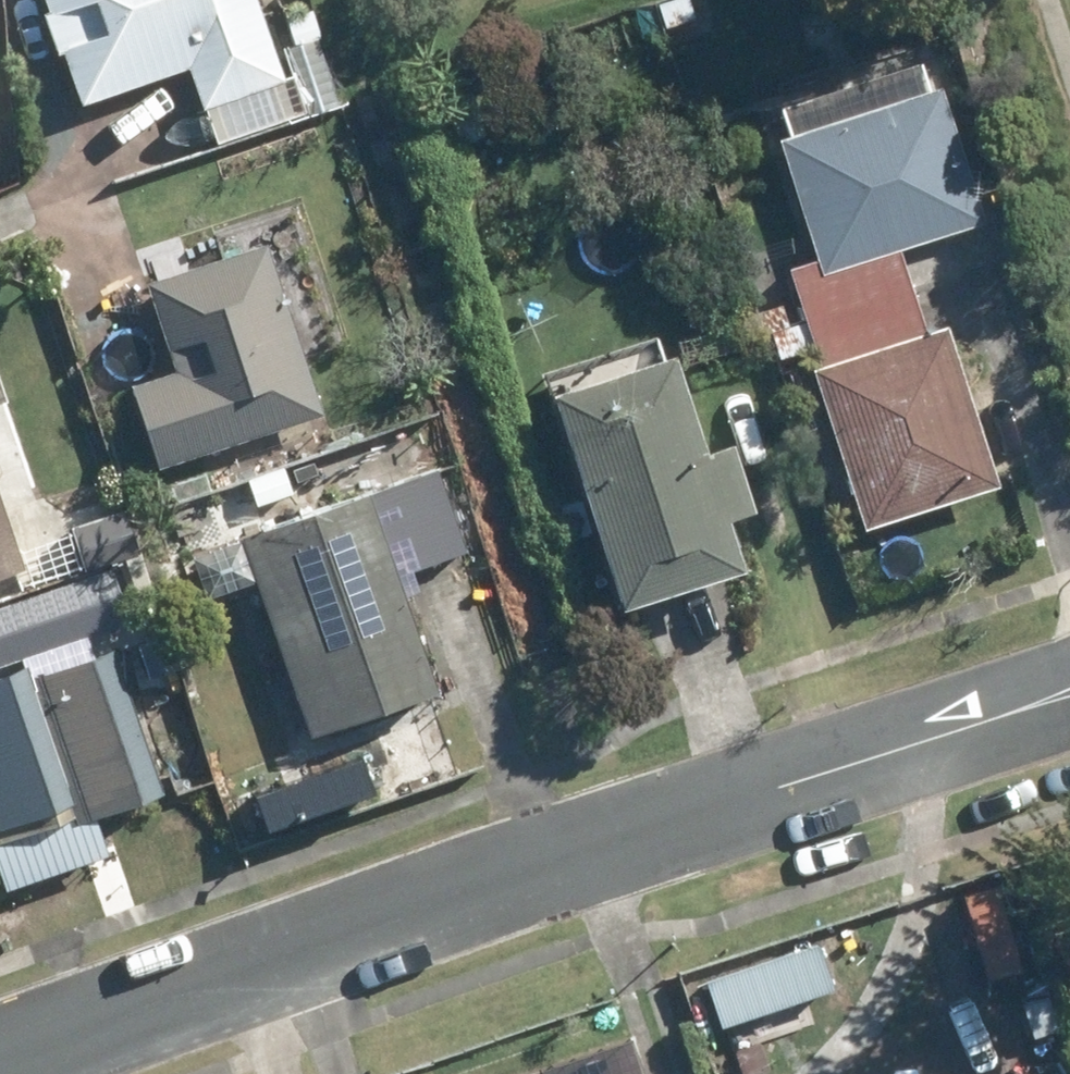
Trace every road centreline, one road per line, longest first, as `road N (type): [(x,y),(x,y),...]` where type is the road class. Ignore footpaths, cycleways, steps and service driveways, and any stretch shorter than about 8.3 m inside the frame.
road 1 (residential): [(9,1073),(178,997),(992,716)]

